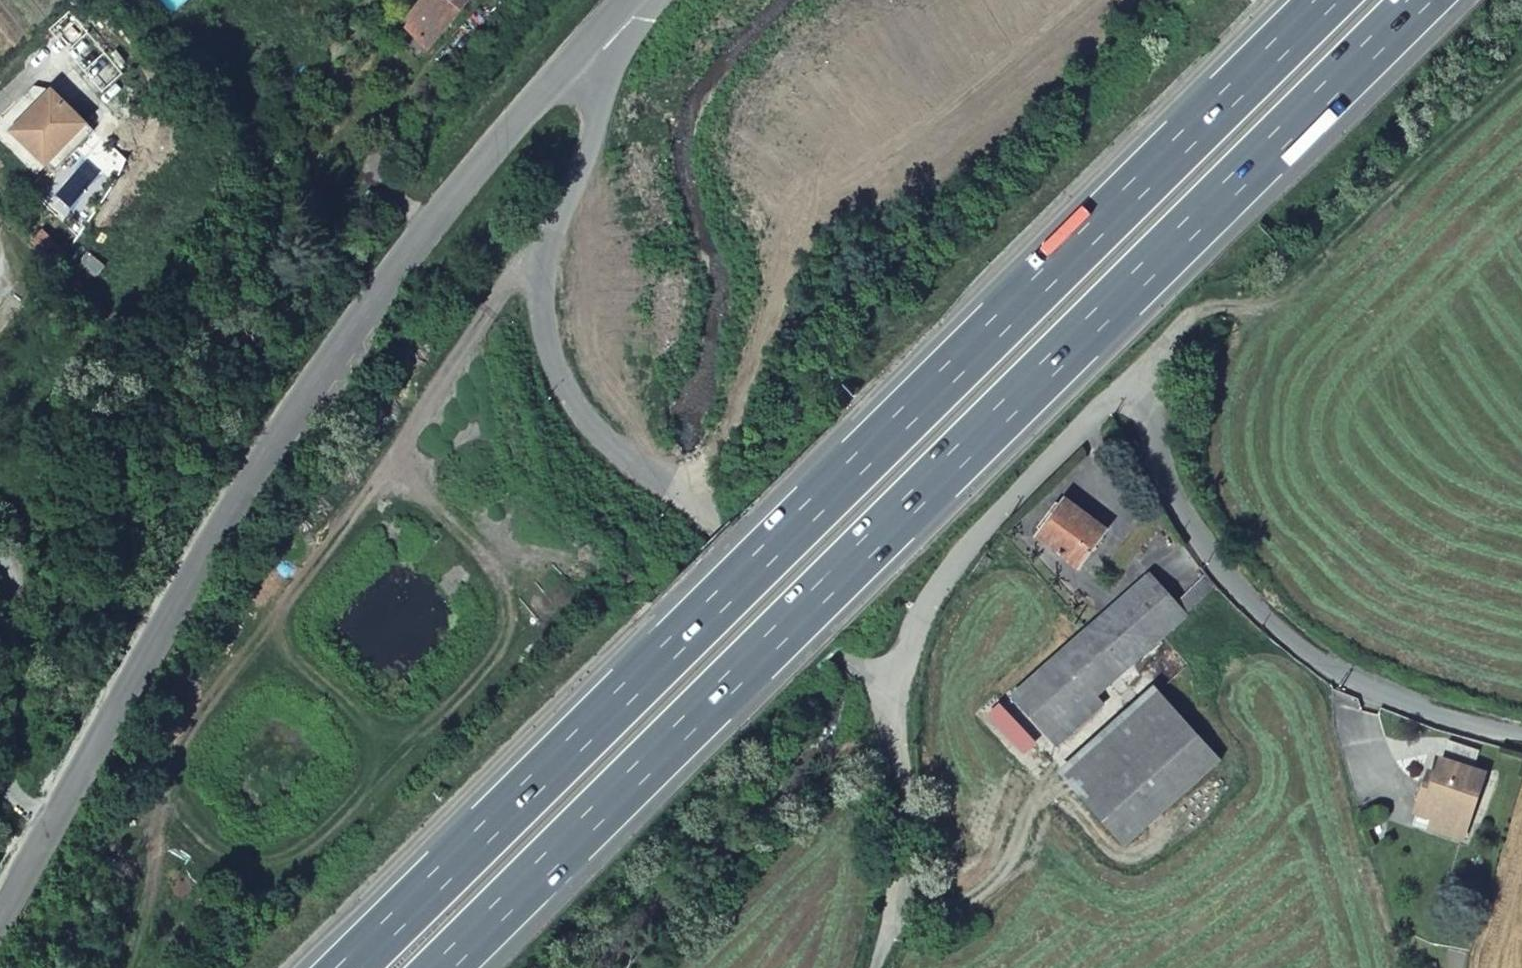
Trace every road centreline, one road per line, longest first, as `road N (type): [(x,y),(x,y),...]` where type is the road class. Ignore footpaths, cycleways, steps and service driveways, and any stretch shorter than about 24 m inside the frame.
road 1 (trunk): [(1328,0),(349,967)]
road 2 (trunk): [(444,967),(1417,0)]
road 3 (unclassified): [(0,918),(239,500),(334,353),(423,235),(594,35)]
road 4 (track): [(483,311),(395,454),(179,736),(170,765),(182,810),(230,849),(281,855),(499,647)]
road 5 (residential): [(1521,734),(1470,725),(1336,669),(1296,644),(1194,537),(1149,421),(1129,396),(1119,395),(947,570),(921,611),(898,681)]
road 6 (unclassified): [(718,533),(592,424),(566,390),(551,349),(541,303),(544,253),(609,88),(611,60),(594,35)]
road 7 (residential): [(898,681),(903,835),(875,967)]
road 8 (unclassified): [(718,533),(831,648)]

